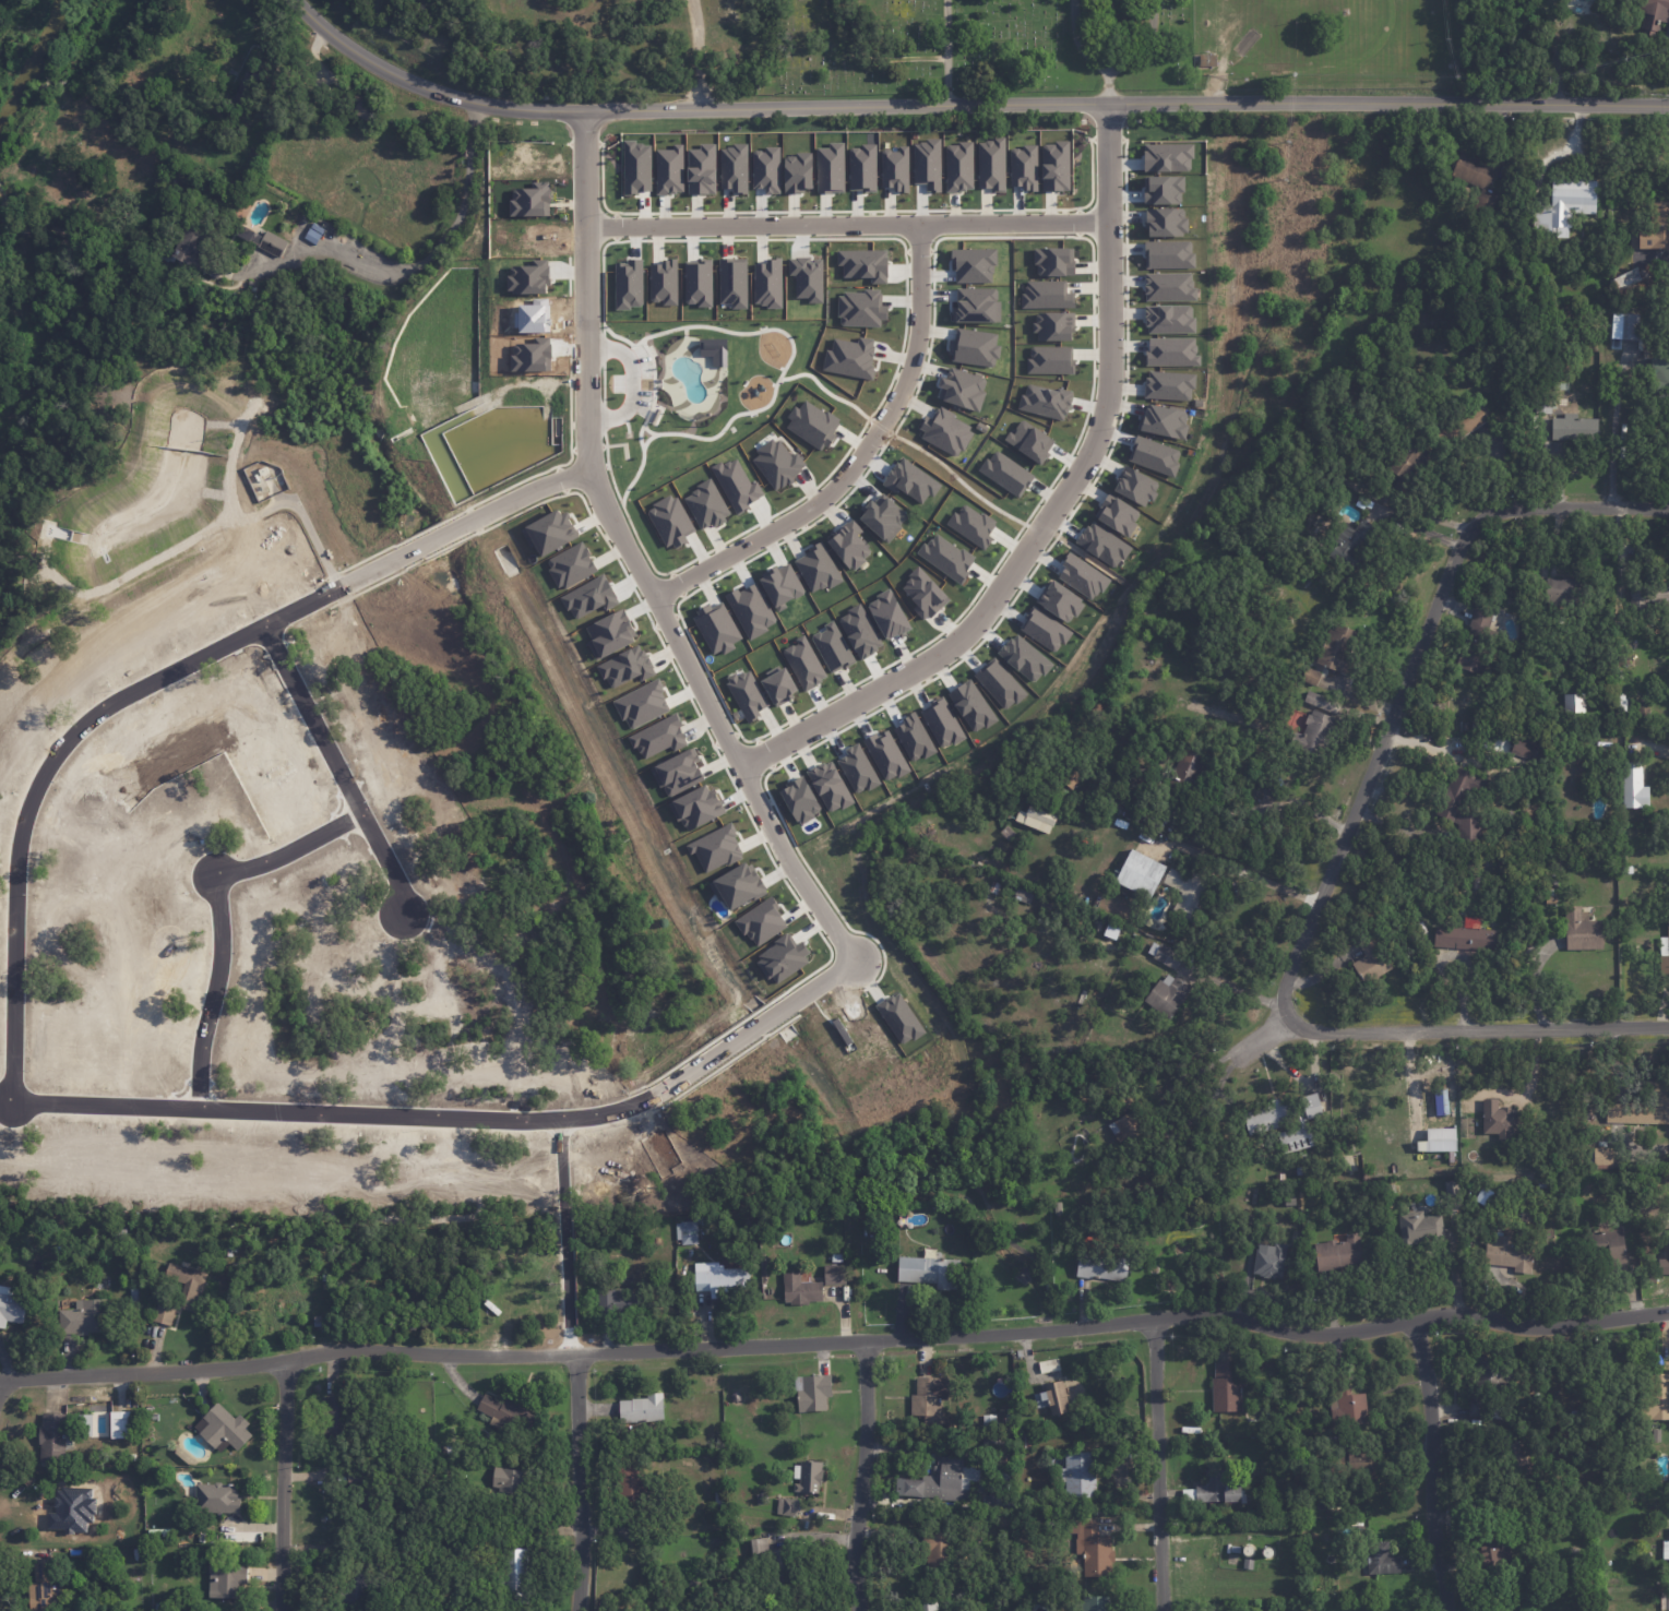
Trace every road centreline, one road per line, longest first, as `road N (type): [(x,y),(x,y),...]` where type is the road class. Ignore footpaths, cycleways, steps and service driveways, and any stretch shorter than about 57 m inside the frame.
road 1 (residential): [(0,1378),(282,1351),(865,1334),(1195,1305),(1326,1327),(1458,1306),(1545,1313),(1668,1303)]
road 2 (tertiary): [(287,0),(385,73),(451,98),(539,110),(1668,105)]
road 3 (residential): [(587,465),(120,691),(57,741),(37,771),(21,825),(13,1093)]
road 4 (residential): [(584,111),(587,465),(790,867),(855,960)]
road 5 (residential): [(855,960),(668,1083),(594,1107),(13,1093)]
road 6 (residential): [(1108,105),(1113,373),(1092,463),(973,631),(931,661),(736,765)]
road 7 (residential): [(1668,501),(1499,502),(1466,525),(1290,975),(1290,1013)]
road 8 (residential): [(1110,227),(585,222)]
road 9 (residential): [(563,1110),(582,1610)]
road 10 (residential): [(647,592),(842,475),(904,374),(914,337),(914,225)]
road 11 (residential): [(201,1100),(204,1031),(224,933),(219,868),(361,804)]
road 12 (residential): [(1668,1018),(1322,1027),(1290,1013)]
road 13 (residential): [(266,621),(404,881),(407,902)]
road 14 (residential): [(1418,1311),(1450,1610)]
road 15 (residential): [(1156,1310),(1166,1610)]
road 16 (residential): [(865,1334),(867,1444),(856,1536),(864,1610)]
road 17 (residential): [(282,1351),(290,1610)]

